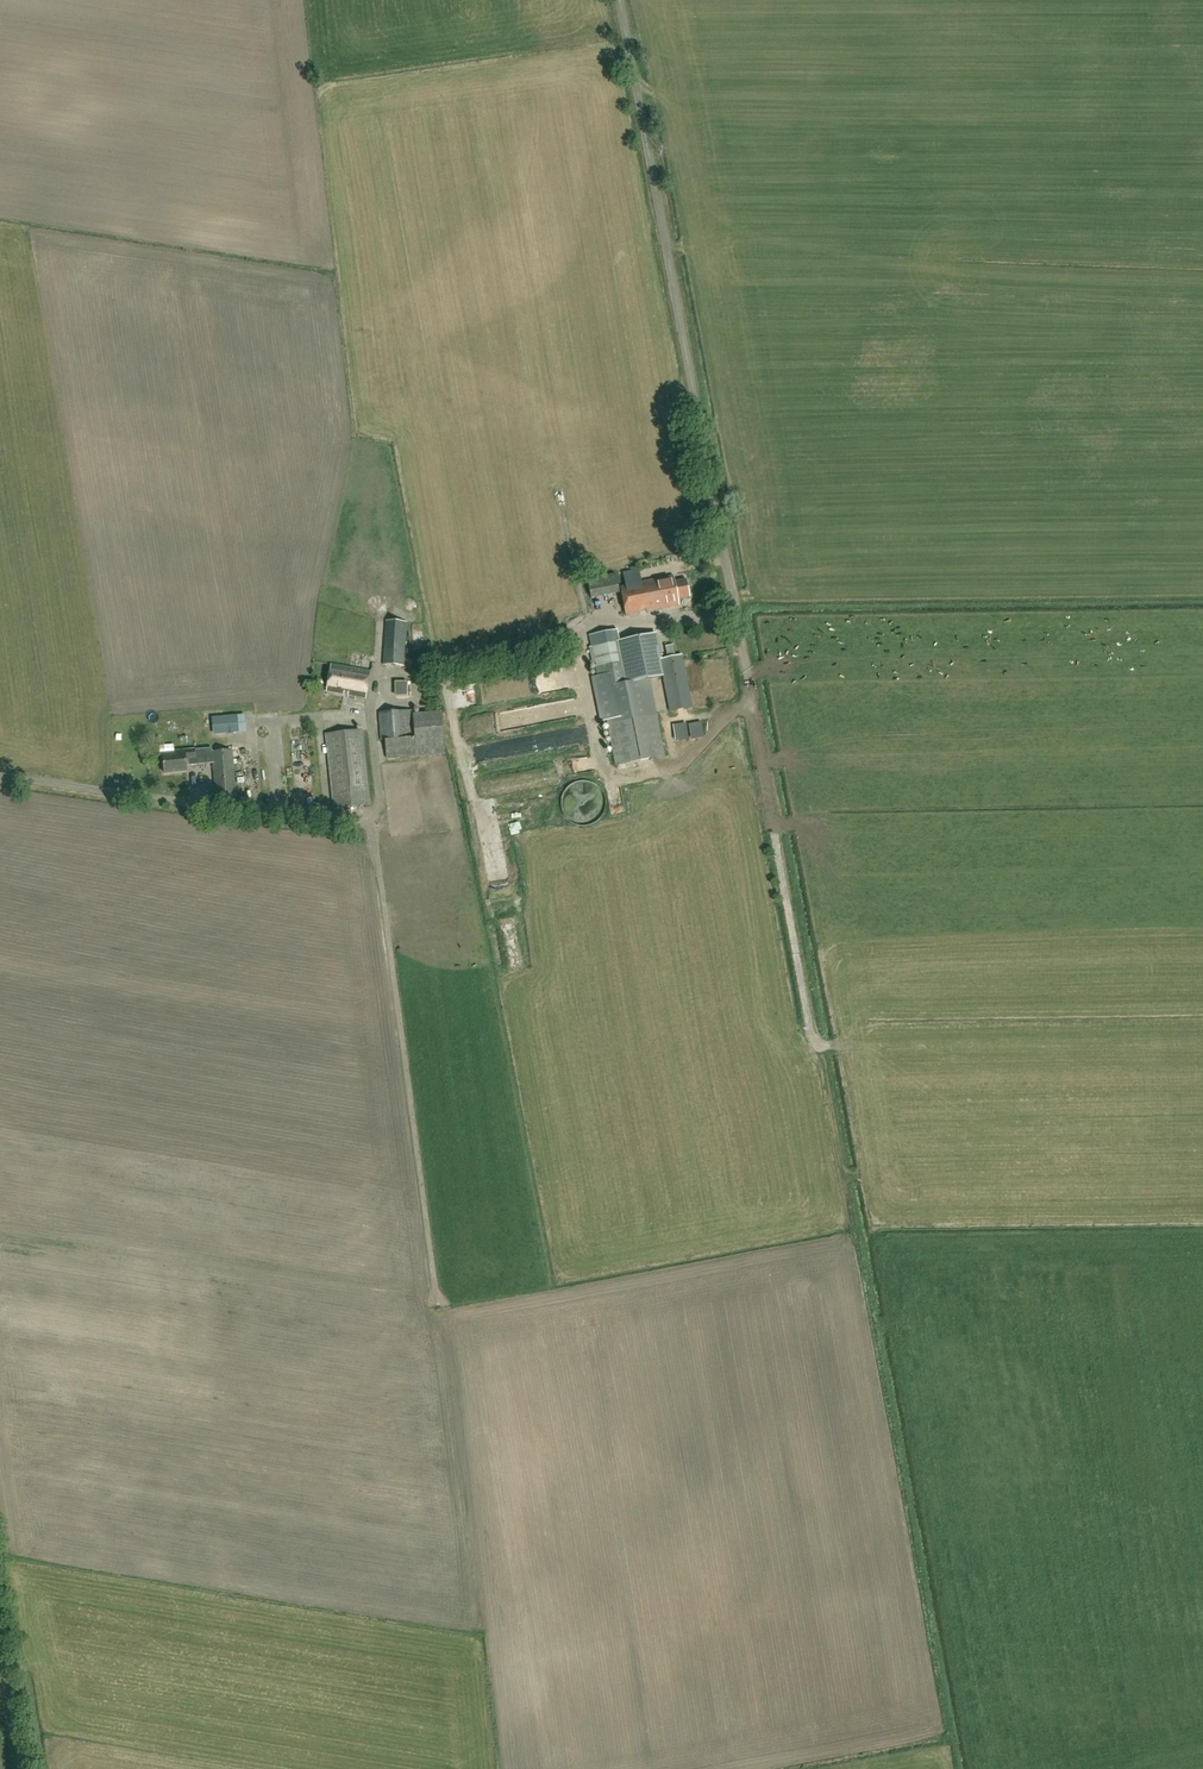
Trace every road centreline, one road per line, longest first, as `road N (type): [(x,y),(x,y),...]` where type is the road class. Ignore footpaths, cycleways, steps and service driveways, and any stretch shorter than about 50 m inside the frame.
road 1 (unclassified): [(750,696),(620,0)]
road 2 (track): [(368,819),(435,1287),(447,1306)]
road 3 (track): [(750,696),(810,1035),(819,1045),(837,1045)]
road 4 (unclassified): [(23,1768),(0,1624)]

